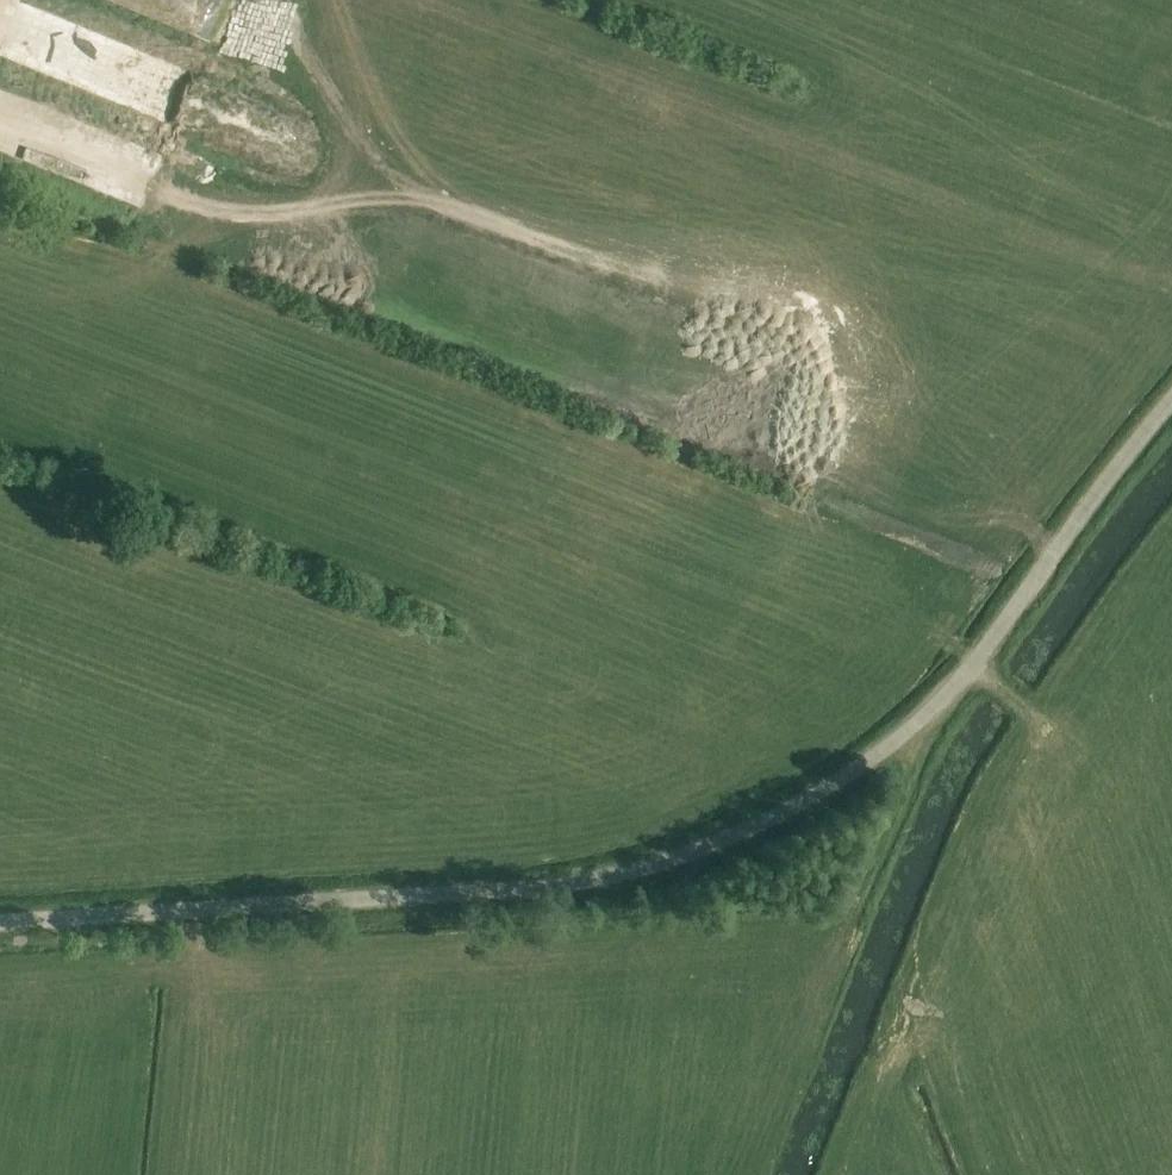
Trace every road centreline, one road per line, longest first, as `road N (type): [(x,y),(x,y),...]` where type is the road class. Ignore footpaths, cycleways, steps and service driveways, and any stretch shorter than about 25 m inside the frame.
road 1 (unclassified): [(0,917),(564,889),(647,873),(765,823),(887,753),(975,663),(1171,399)]

